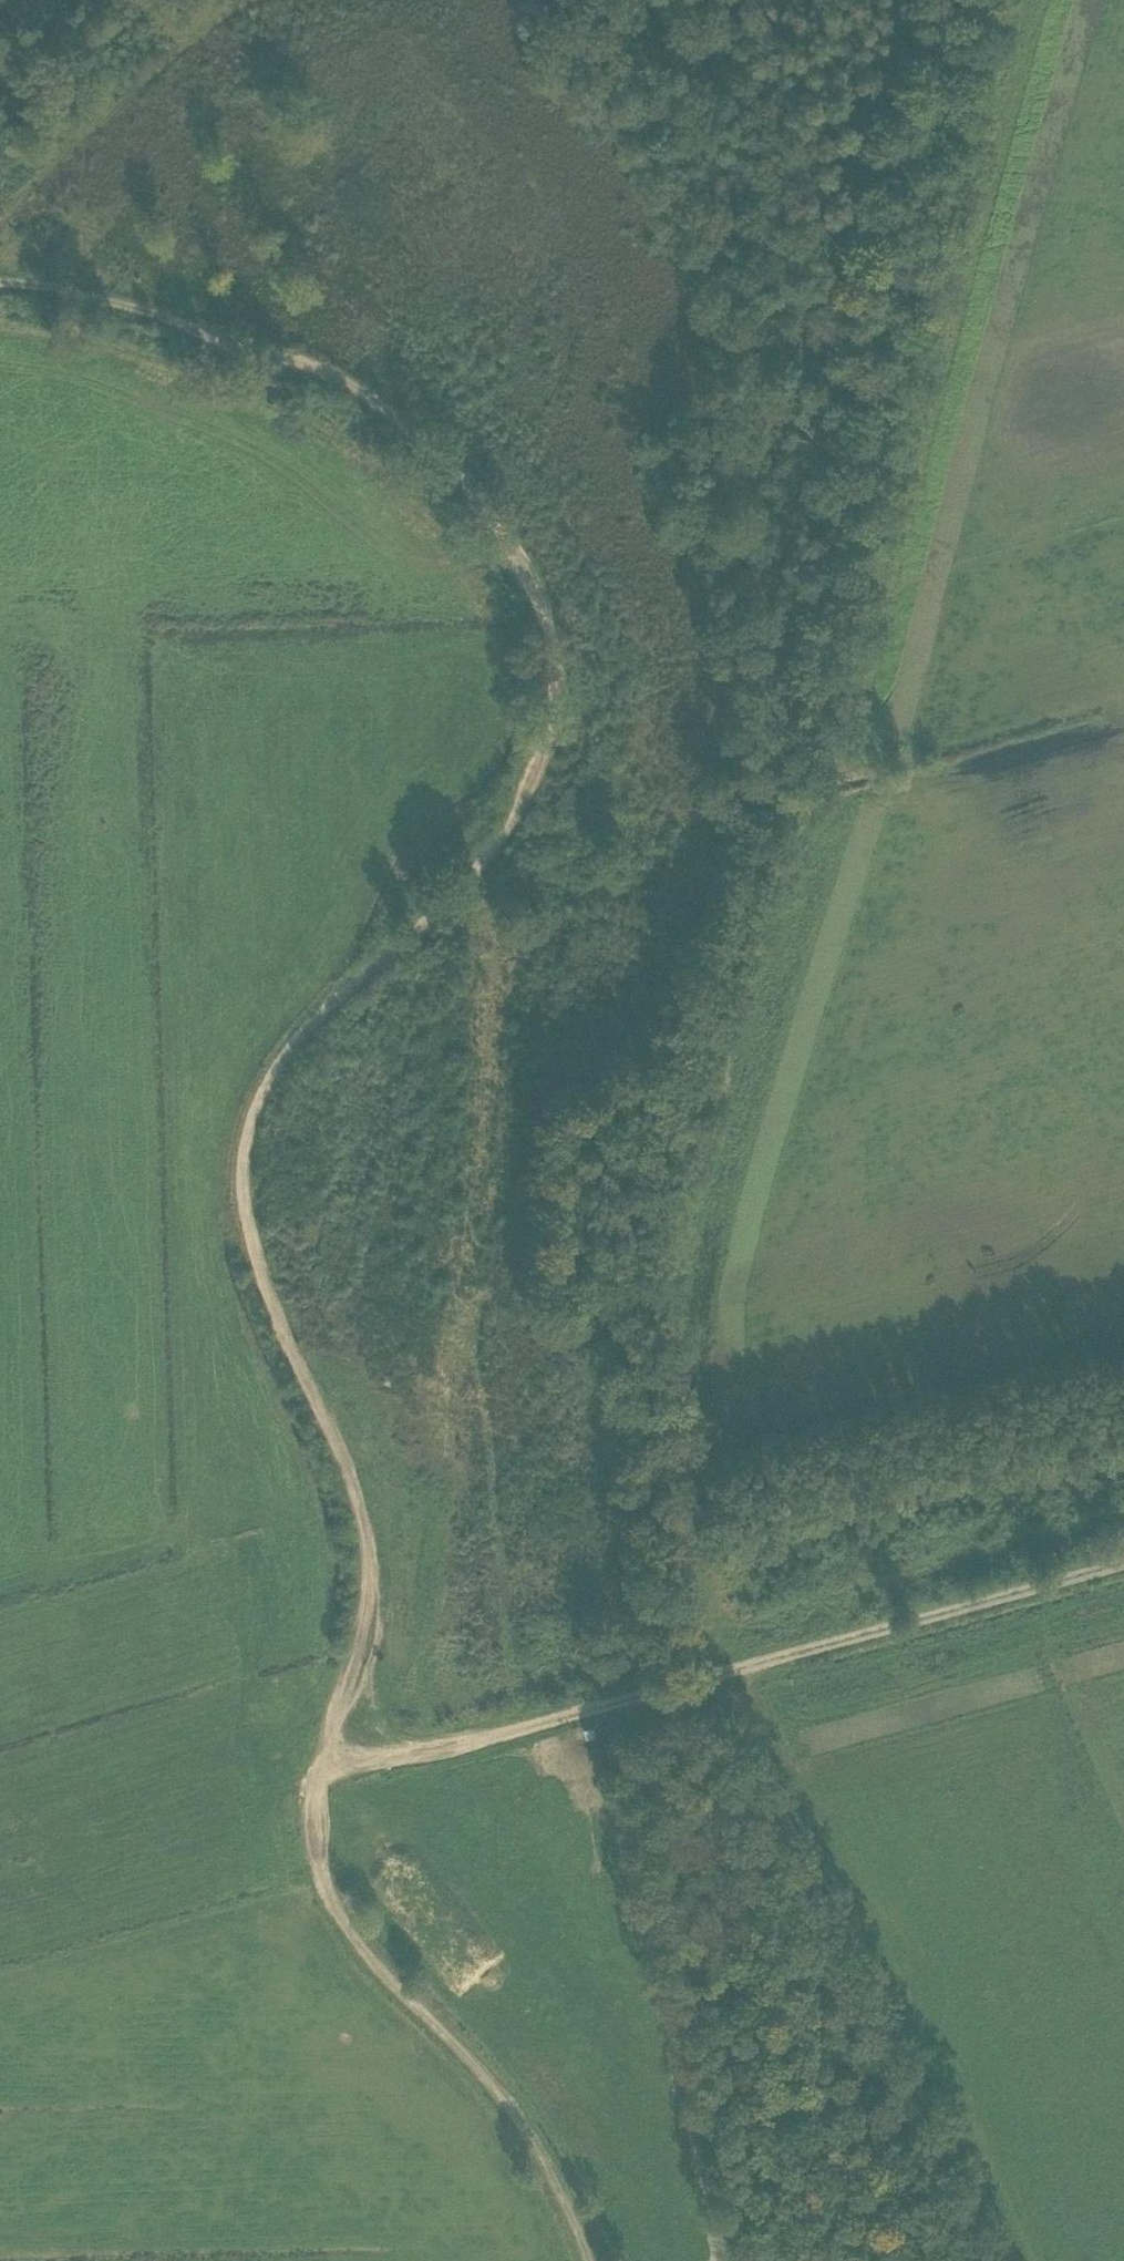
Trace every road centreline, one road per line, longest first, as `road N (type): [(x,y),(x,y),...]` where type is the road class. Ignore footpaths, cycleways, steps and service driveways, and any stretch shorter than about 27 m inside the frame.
road 1 (track): [(321,1766),(357,1640),(365,1540),(349,1479),(262,1282),(249,1216),(251,1139),(284,1059),(476,873),(519,820),(558,731),(554,645),(532,582),(440,450),(313,368),(261,345),(54,288),(0,287)]
road 2 (track): [(321,1766),(462,1742),(1123,1566)]
road 3 (track): [(593,2260),(515,2110),(357,1933),(335,1895),(317,1841),(321,1766)]

